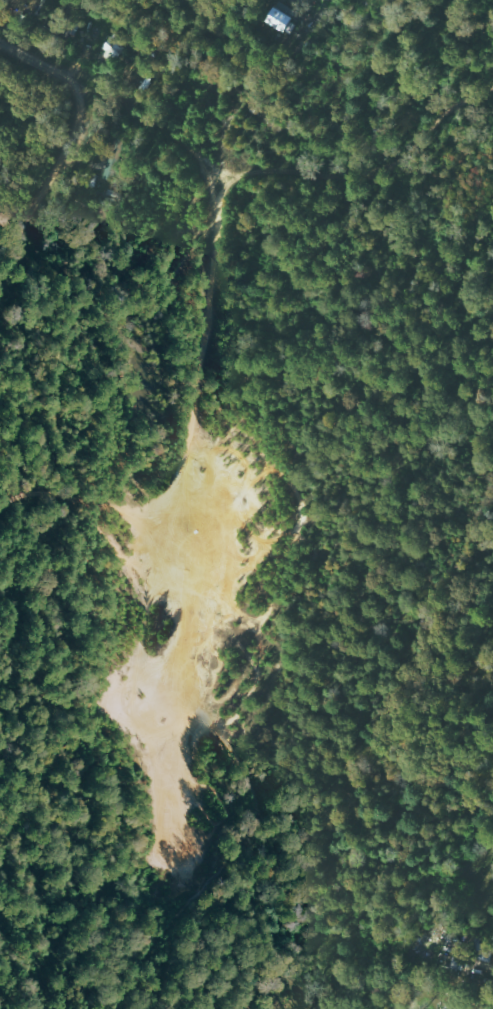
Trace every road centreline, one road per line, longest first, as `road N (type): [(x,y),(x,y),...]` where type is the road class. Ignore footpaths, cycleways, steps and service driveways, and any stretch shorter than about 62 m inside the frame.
road 1 (residential): [(20,229),(82,114),(74,86)]

